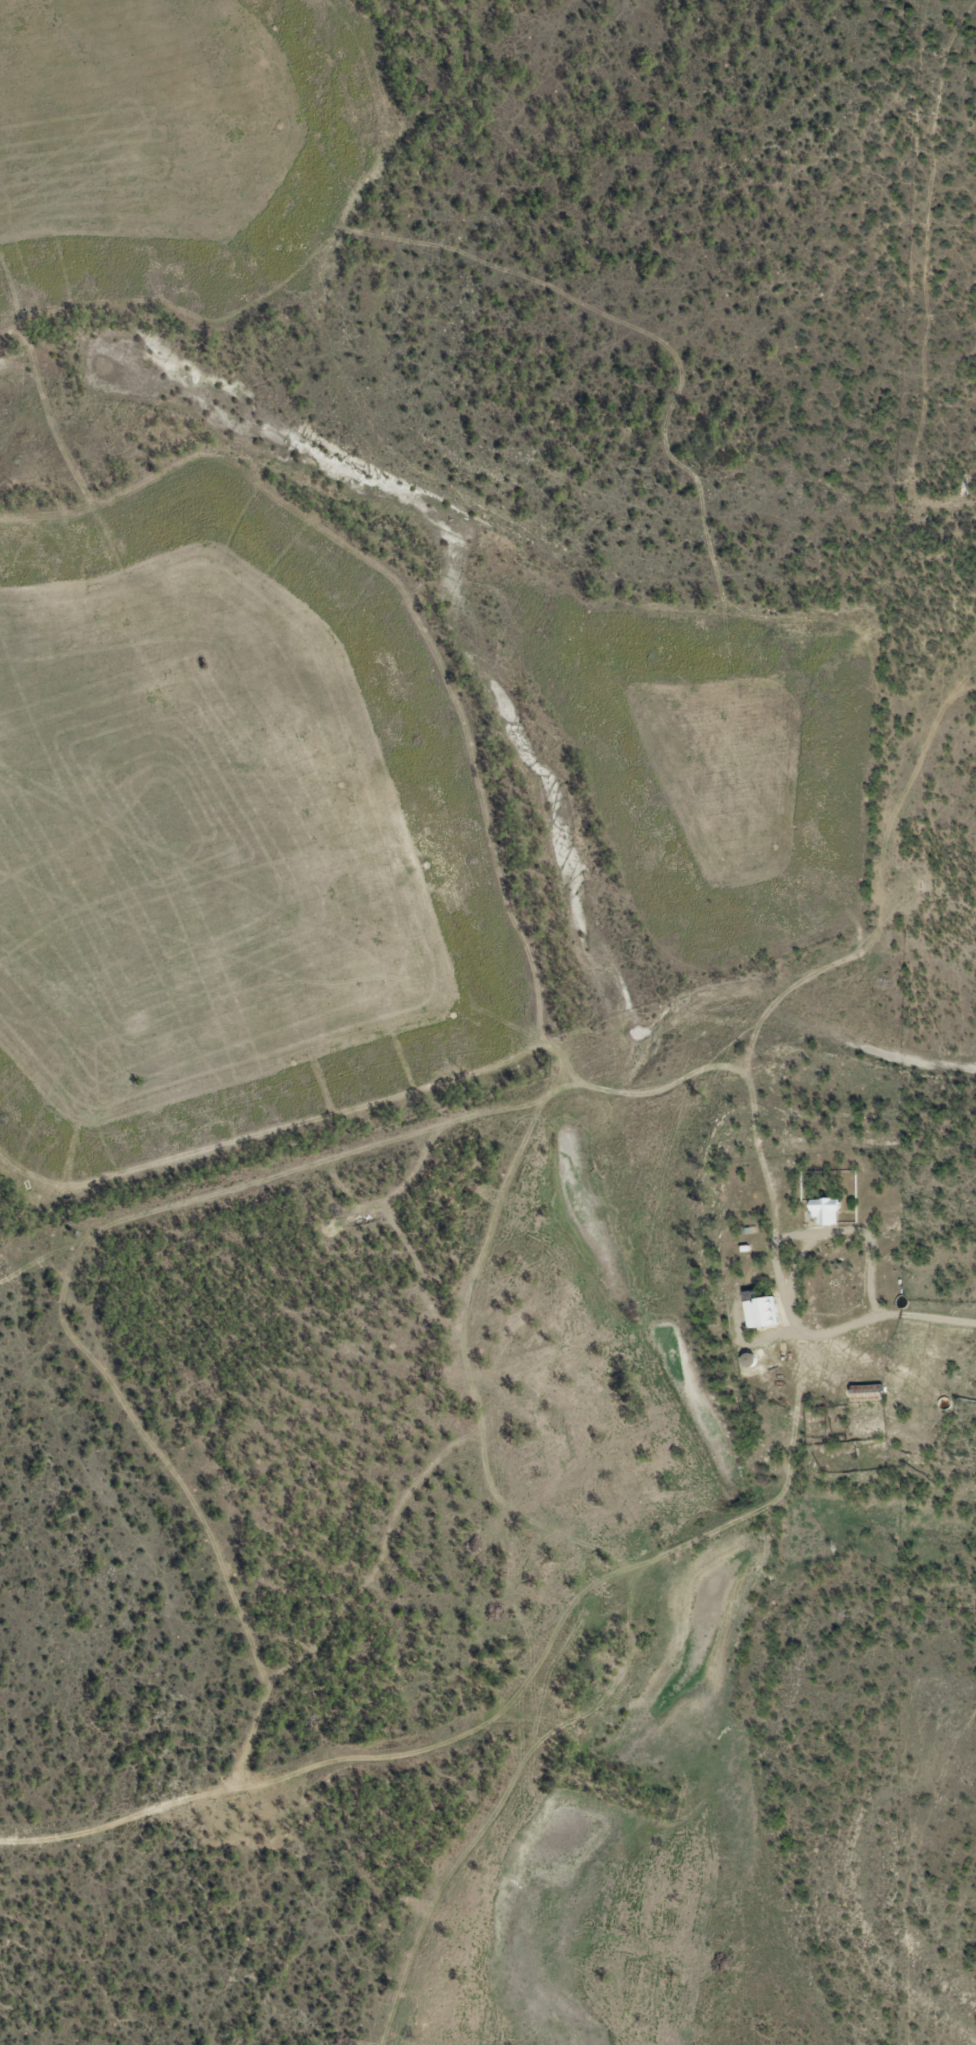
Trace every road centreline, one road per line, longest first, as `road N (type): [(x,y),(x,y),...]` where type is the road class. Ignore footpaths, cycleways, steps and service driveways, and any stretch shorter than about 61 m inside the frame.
road 1 (residential): [(833,1294),(819,1294),(764,1339),(754,1459),(729,1494),(585,1569),(500,1694),(340,1779),(156,1829),(0,1842)]

